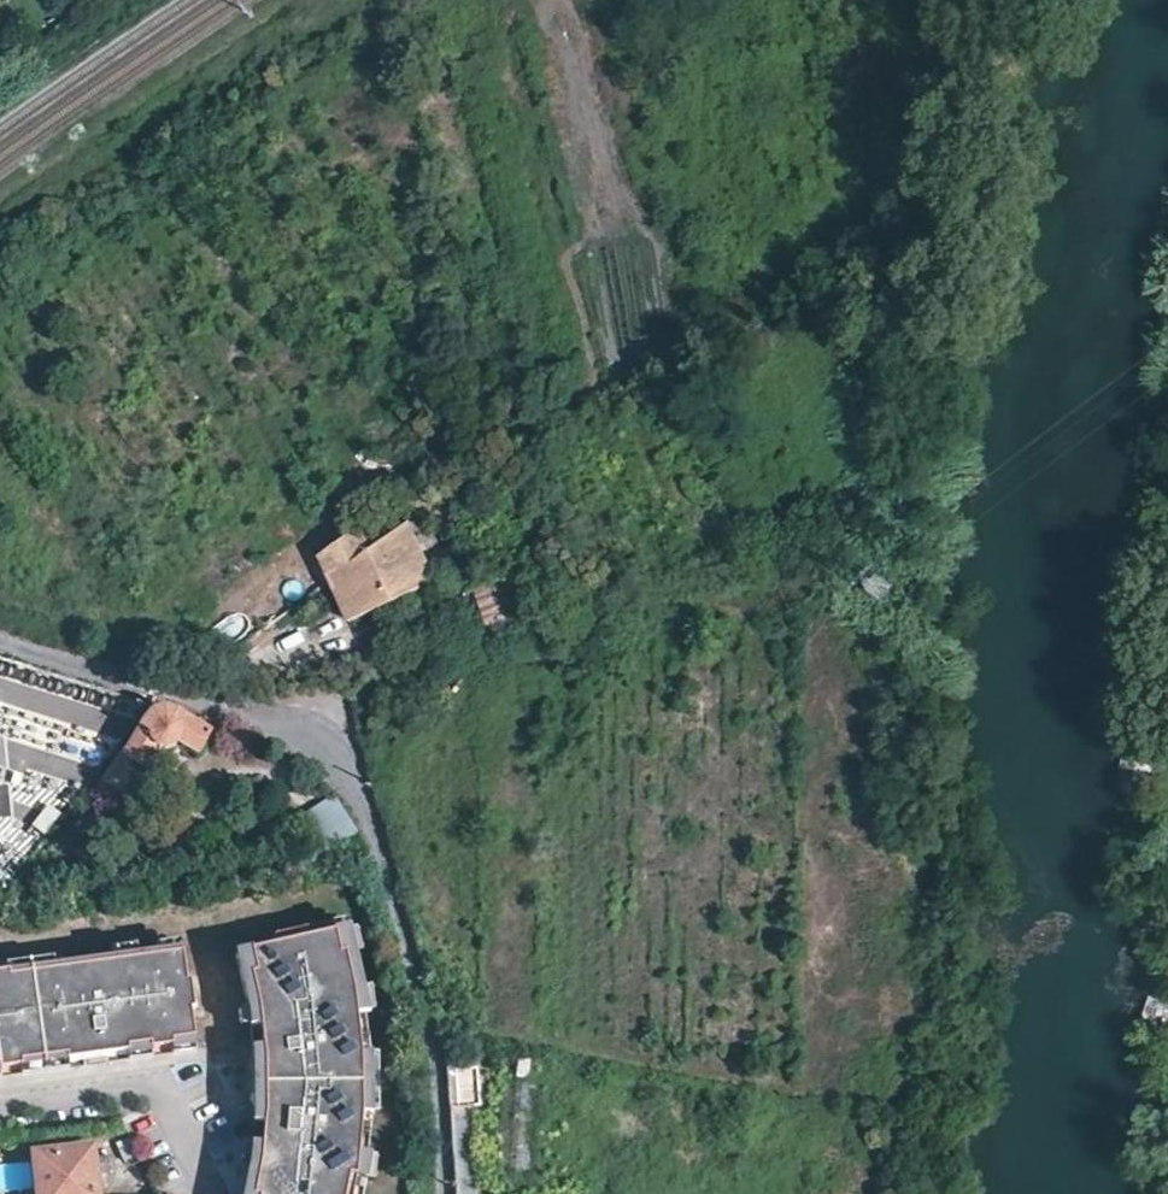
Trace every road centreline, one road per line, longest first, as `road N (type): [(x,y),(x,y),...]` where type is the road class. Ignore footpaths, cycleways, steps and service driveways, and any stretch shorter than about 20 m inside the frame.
road 1 (residential): [(440,1193),(438,1103),(387,842),(362,788),(301,737),(148,677),(0,632)]

